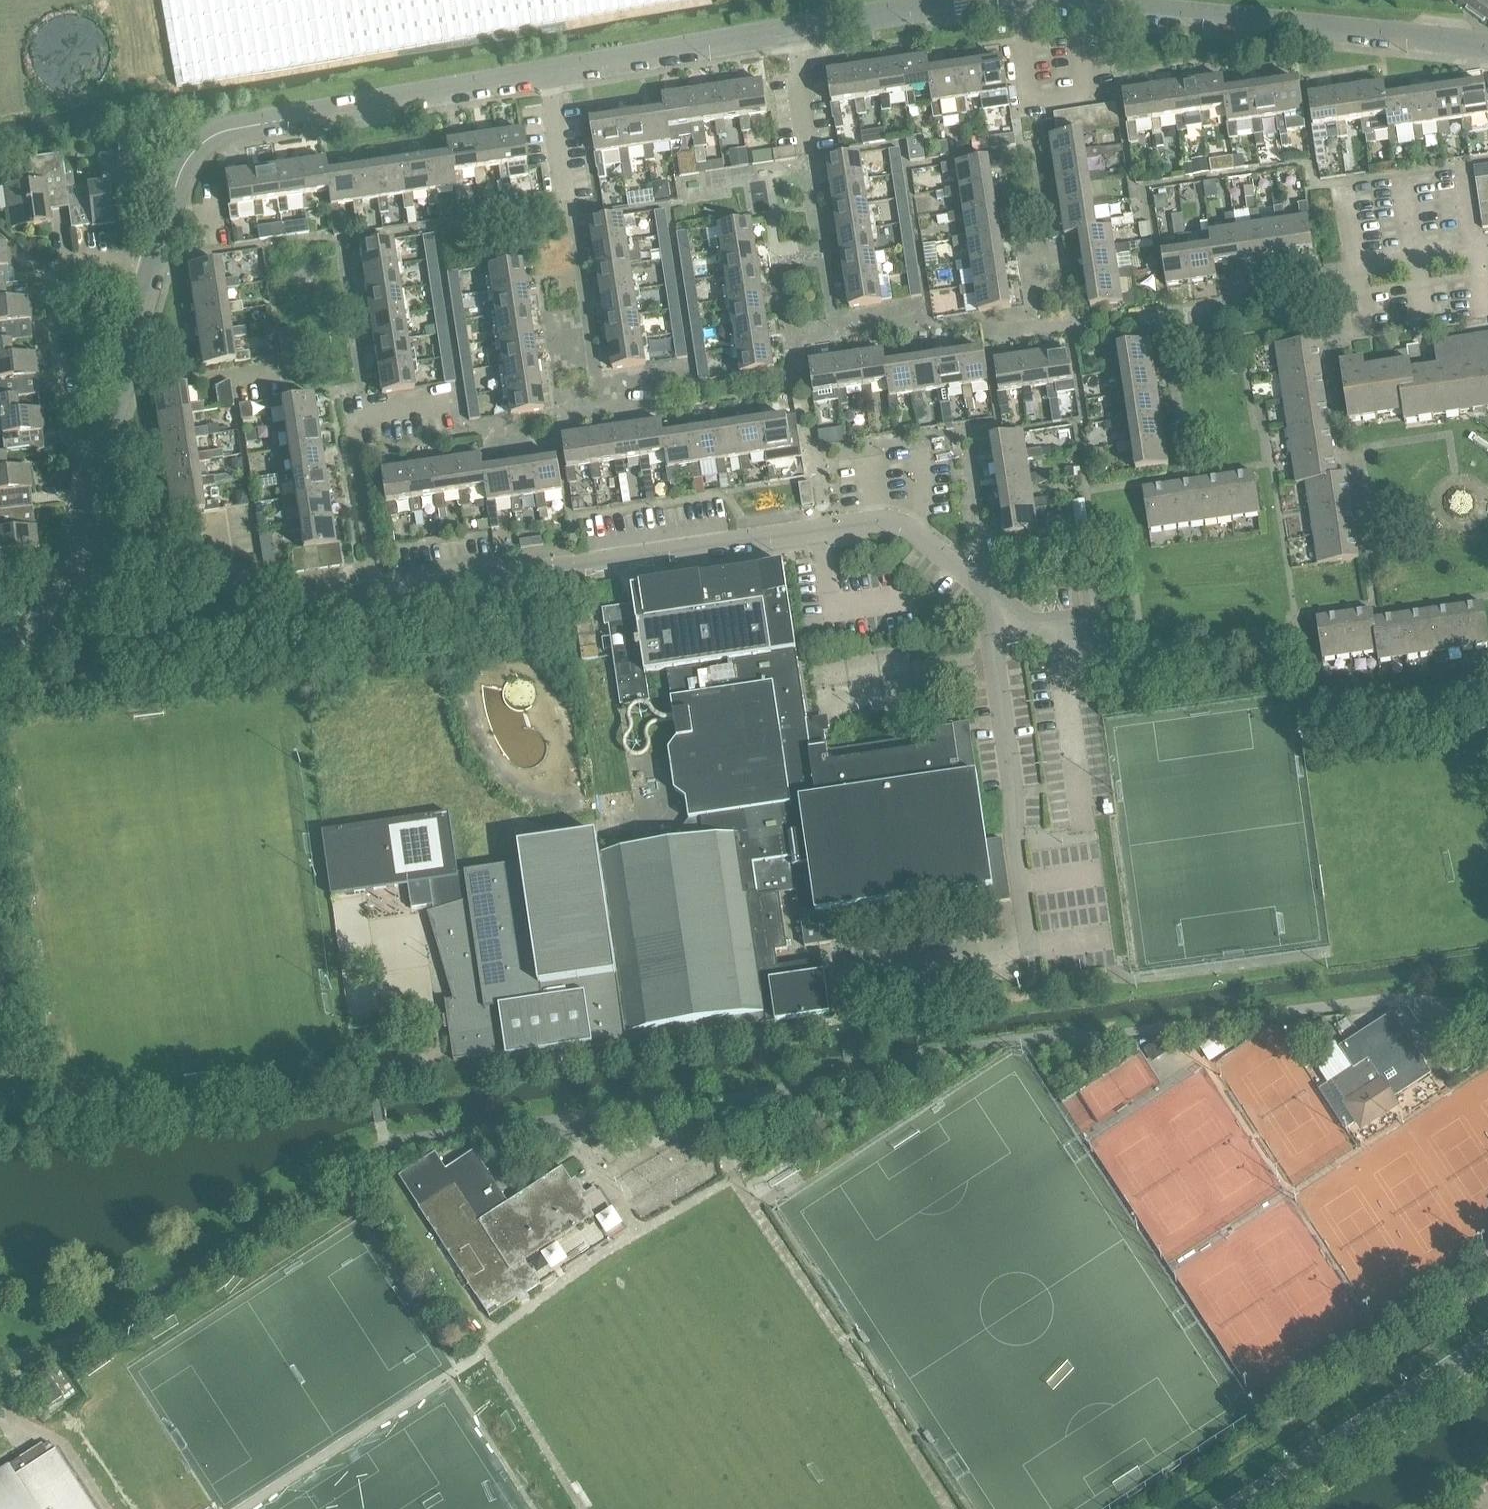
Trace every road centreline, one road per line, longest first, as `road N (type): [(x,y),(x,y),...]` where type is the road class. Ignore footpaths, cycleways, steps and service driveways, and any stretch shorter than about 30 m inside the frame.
road 1 (residential): [(77,536),(174,188),(197,148),(236,128),(925,6)]
road 2 (residential): [(1033,949),(992,610),(983,592),(907,524),(875,517),(375,593)]
road 3 (tertiary): [(1487,52),(1007,0)]
road 4 (residential): [(375,593),(320,599),(77,536)]
road 5 (secondary): [(1243,1508),(1487,1346)]
road 6 (residential): [(375,593),(352,415),(446,401)]
road 7 (residential): [(0,650),(57,607),(77,536)]

